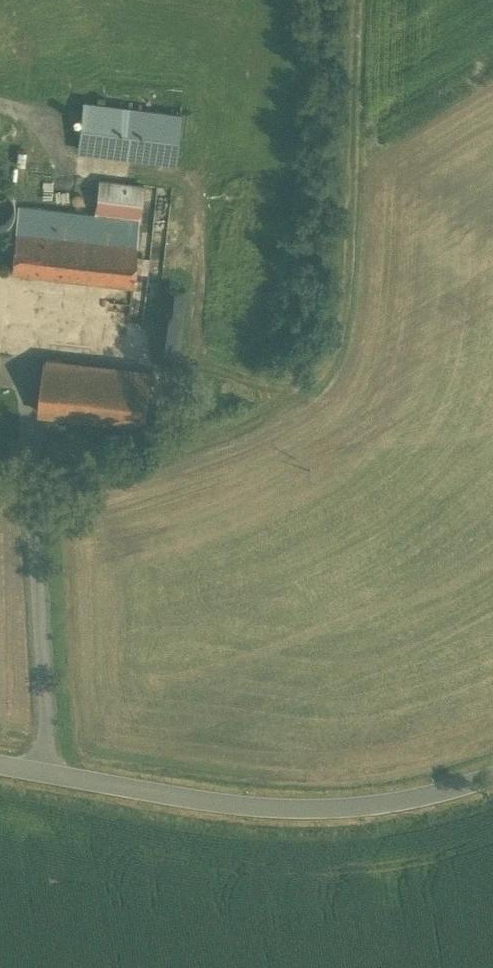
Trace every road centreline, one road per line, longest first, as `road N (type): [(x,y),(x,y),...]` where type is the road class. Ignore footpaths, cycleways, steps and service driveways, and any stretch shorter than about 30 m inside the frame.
road 1 (track): [(356,0),(346,307),(320,378),(264,420),(114,477),(34,496)]
road 2 (tertiary): [(0,764),(244,807),(311,810),(437,794),(492,774)]

